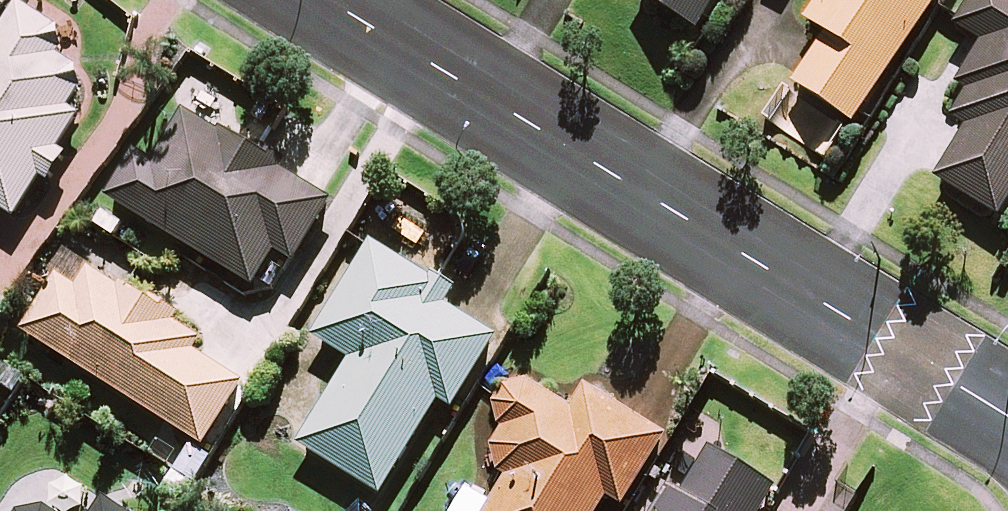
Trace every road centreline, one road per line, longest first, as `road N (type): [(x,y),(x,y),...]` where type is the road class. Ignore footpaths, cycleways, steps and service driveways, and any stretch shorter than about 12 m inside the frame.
road 1 (tertiary): [(329,0),(1007,415)]

